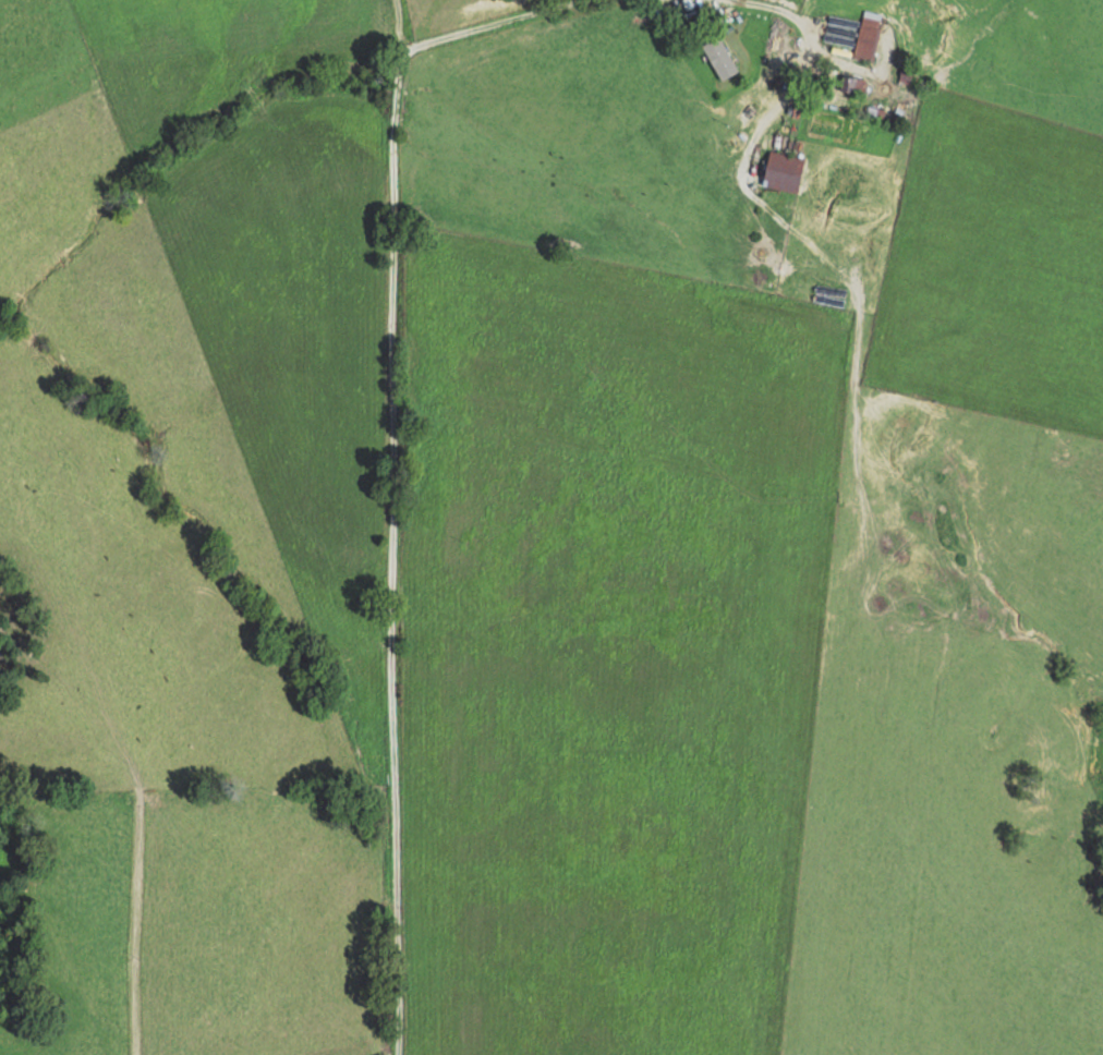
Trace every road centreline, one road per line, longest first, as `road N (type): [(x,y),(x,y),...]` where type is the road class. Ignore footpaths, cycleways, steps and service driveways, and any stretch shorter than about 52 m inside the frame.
road 1 (residential): [(380,1054),(399,100),(446,53),(568,12),(772,31)]

